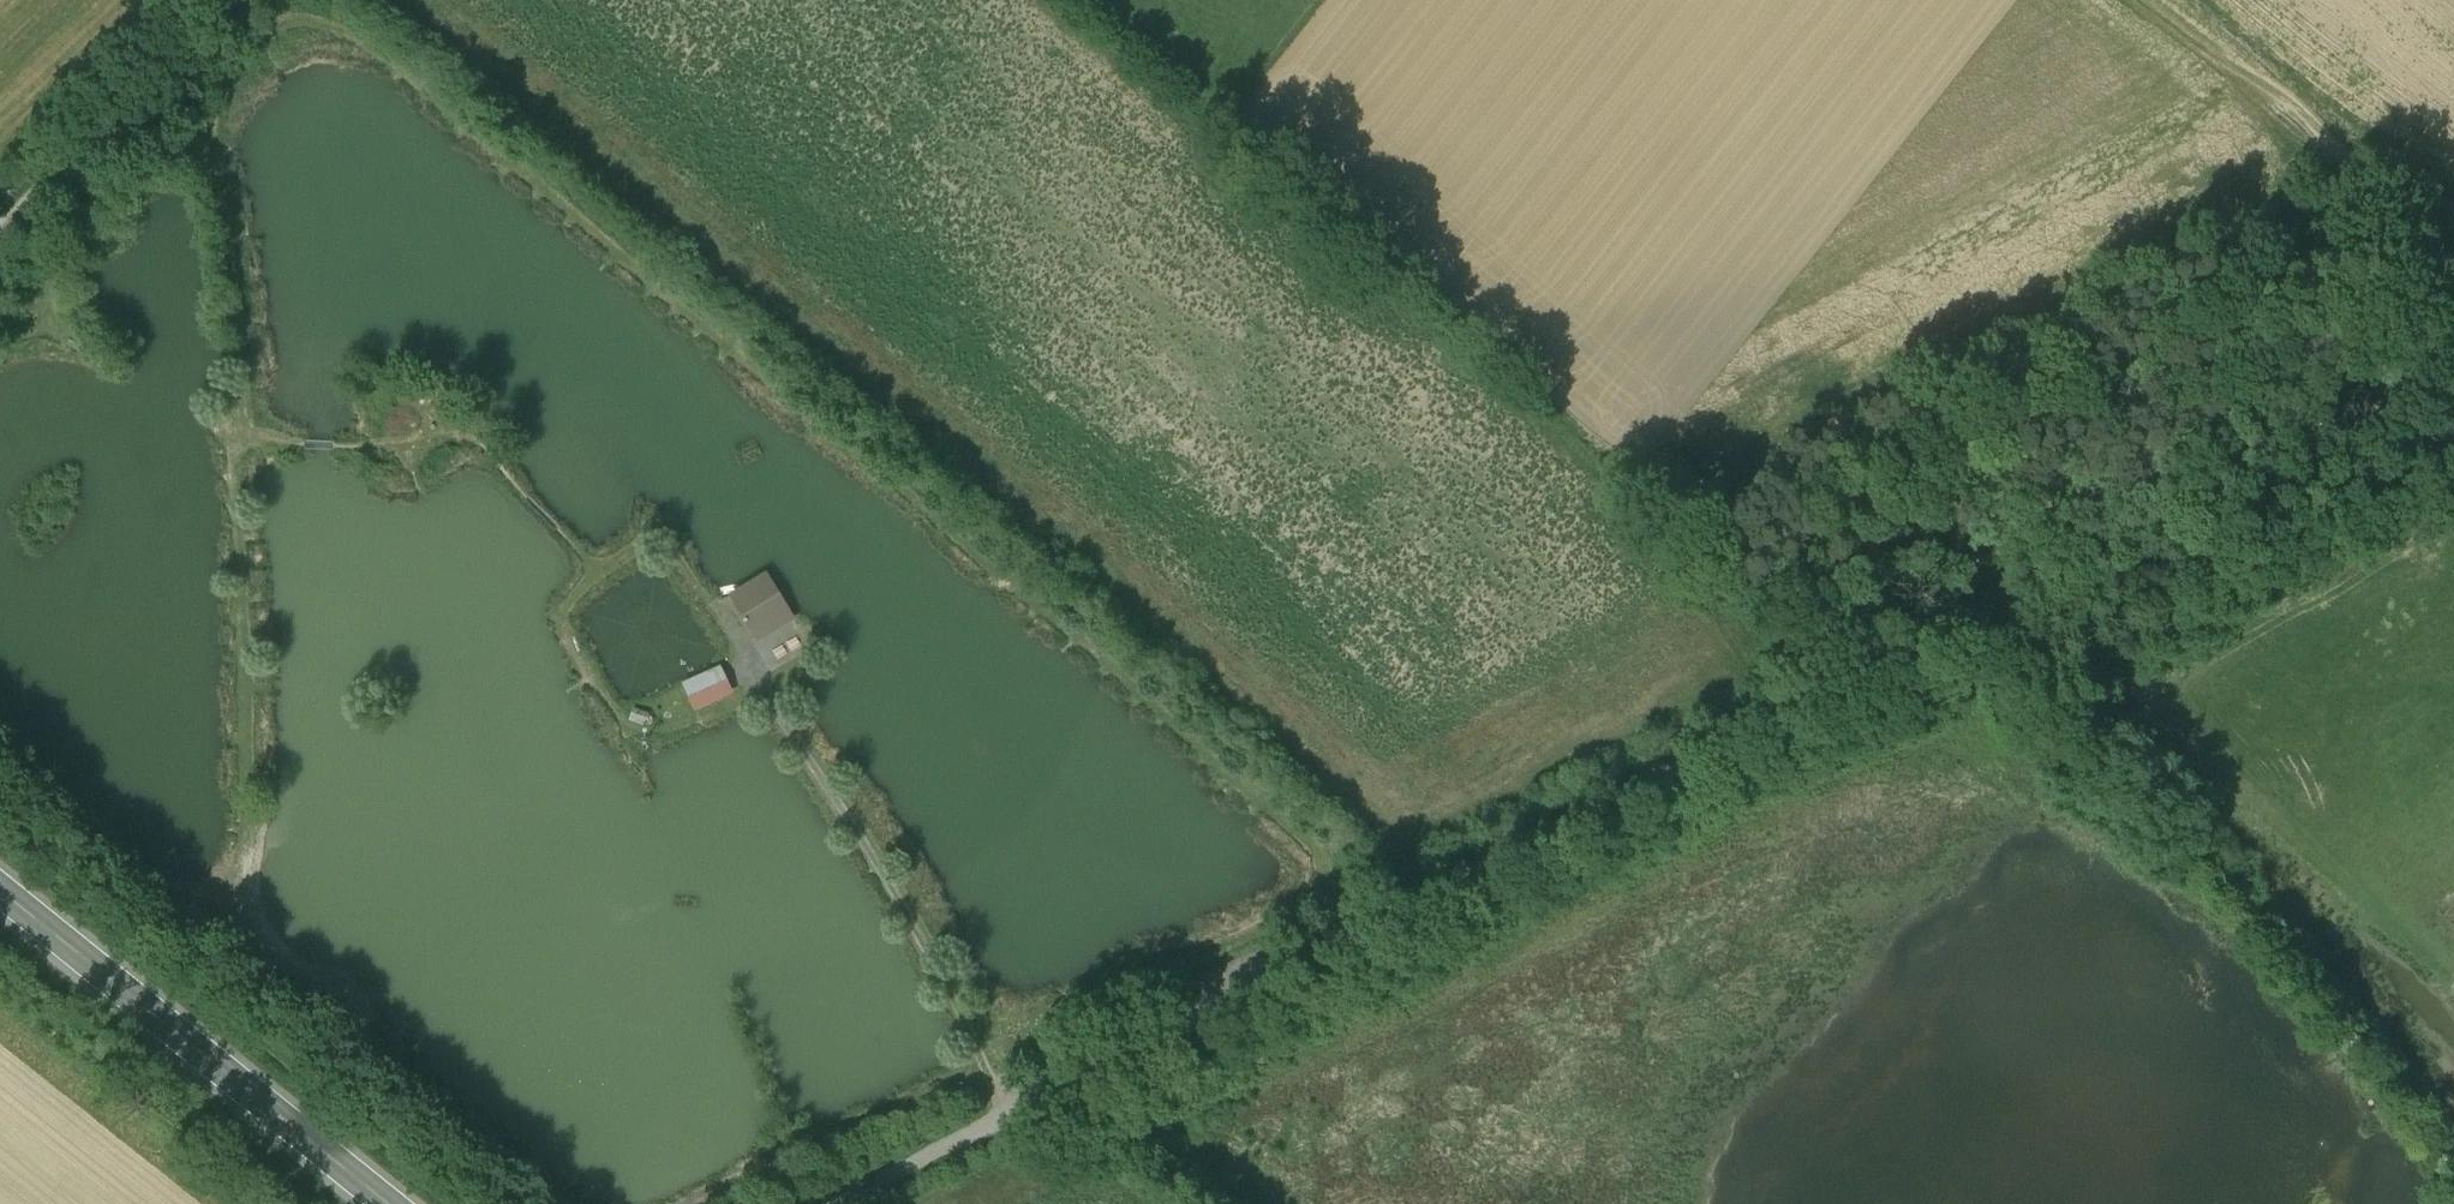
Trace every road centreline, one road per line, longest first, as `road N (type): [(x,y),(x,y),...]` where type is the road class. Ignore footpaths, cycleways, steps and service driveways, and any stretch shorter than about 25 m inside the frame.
road 1 (unclassified): [(840,1203),(2453,362)]
road 2 (secondary): [(0,891),(387,1203)]
road 3 (track): [(0,229),(240,0)]

